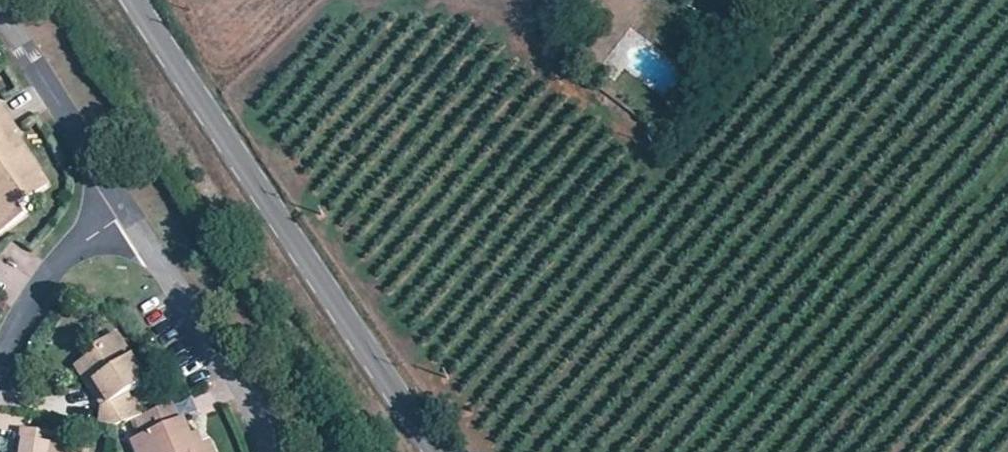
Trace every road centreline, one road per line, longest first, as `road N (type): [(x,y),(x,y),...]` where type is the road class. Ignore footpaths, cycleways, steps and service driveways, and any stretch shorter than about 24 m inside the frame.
road 1 (tertiary): [(429,451),(134,0)]
road 2 (residential): [(129,212),(238,378),(273,451)]
road 3 (residential): [(0,9),(129,212)]
road 4 (residential): [(129,212),(37,282),(0,354)]

